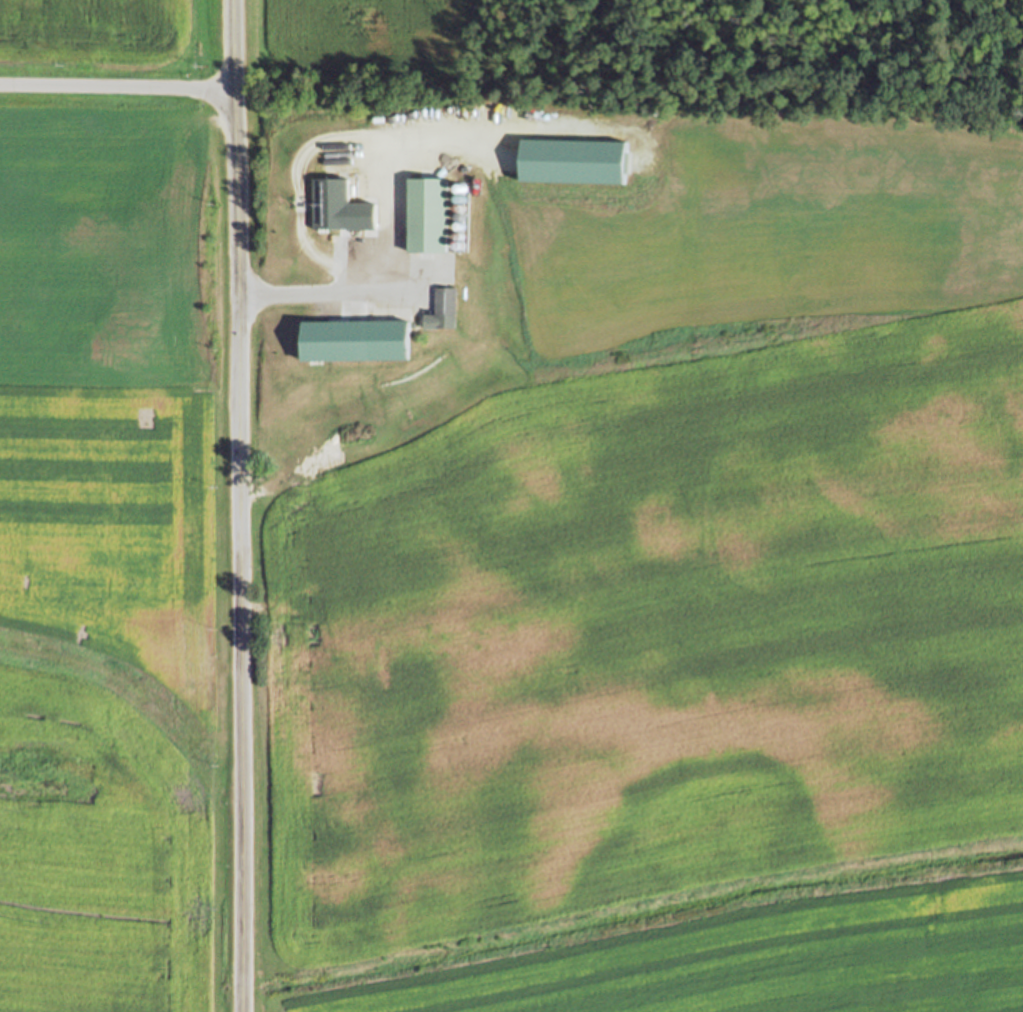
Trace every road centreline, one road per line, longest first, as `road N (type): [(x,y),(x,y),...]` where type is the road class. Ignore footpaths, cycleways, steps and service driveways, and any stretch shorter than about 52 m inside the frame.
road 1 (secondary): [(243,1011),(232,0)]
road 2 (track): [(1022,138),(532,123),(484,151),(396,151),(385,275),(347,290),(236,301)]
road 3 (residential): [(232,90),(0,86)]

